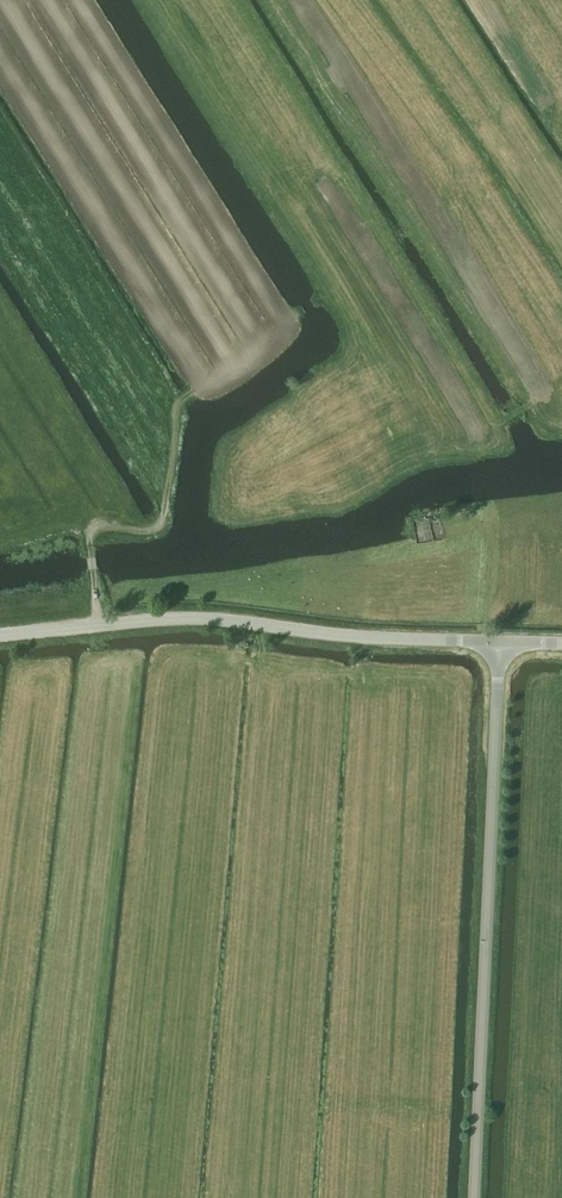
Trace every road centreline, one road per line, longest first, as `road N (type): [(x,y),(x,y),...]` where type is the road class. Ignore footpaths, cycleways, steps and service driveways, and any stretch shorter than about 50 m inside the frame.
road 1 (tertiary): [(497,641),(474,1197)]
road 2 (unclassified): [(0,635),(197,618),(358,638),(497,641)]
road 3 (track): [(100,624),(94,529),(147,533),(161,526),(178,404),(228,374)]

